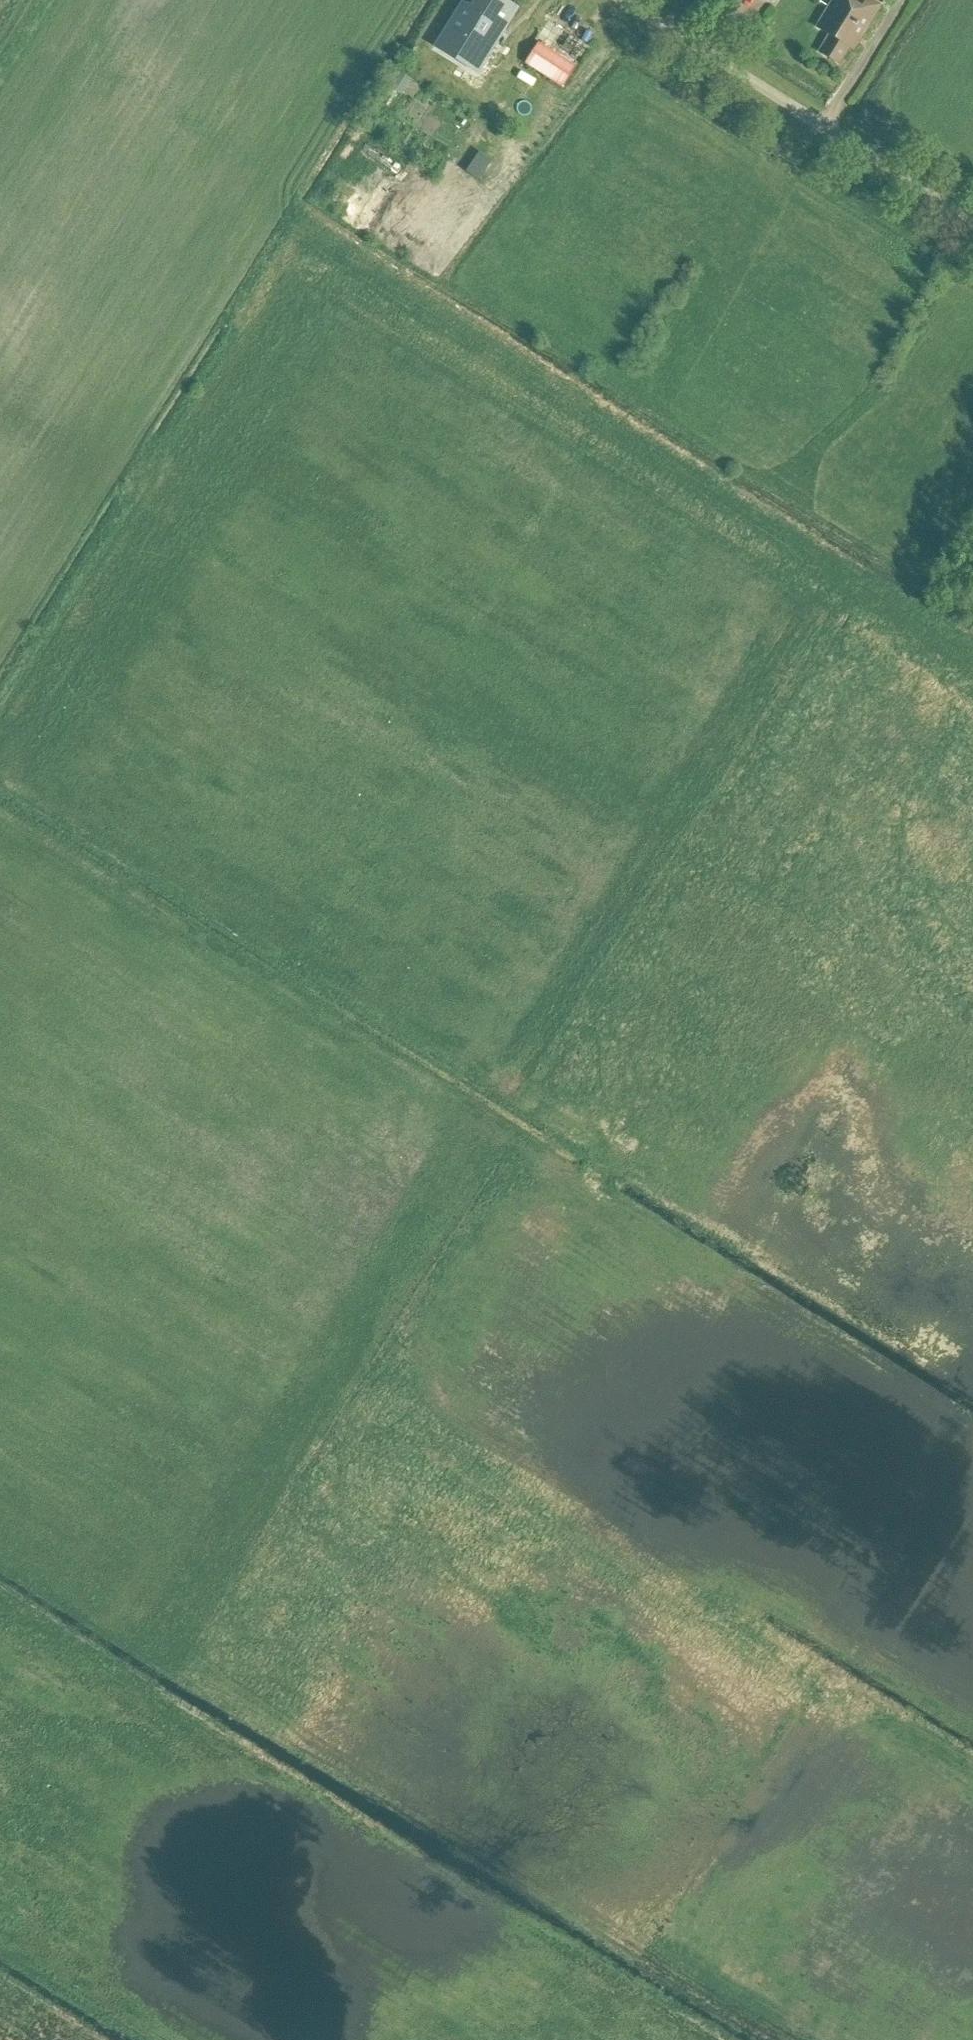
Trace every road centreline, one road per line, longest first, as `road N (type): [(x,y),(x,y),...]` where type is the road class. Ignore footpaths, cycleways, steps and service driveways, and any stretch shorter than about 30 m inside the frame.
road 1 (unclassified): [(972,222),(620,0)]

